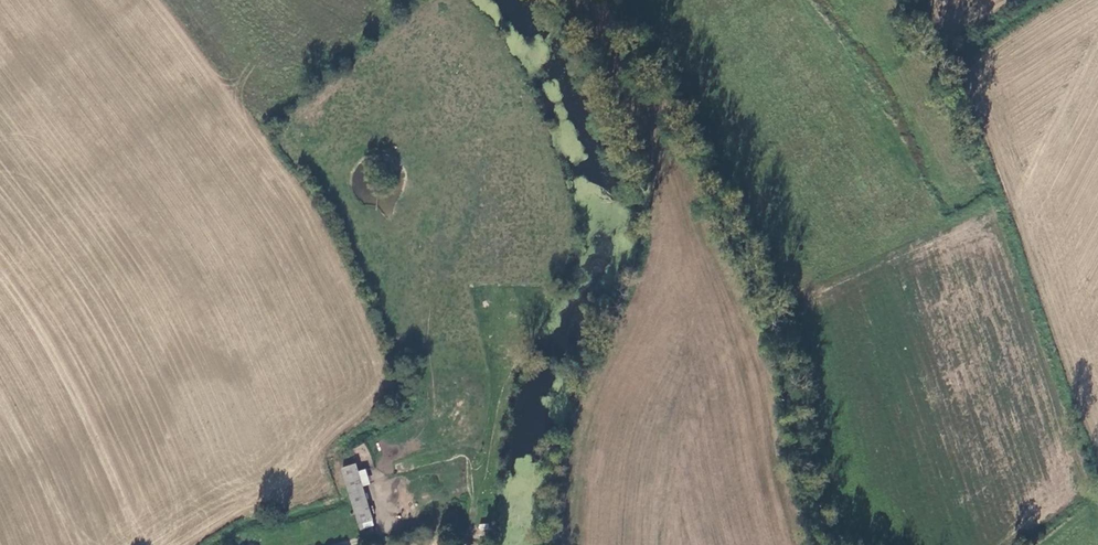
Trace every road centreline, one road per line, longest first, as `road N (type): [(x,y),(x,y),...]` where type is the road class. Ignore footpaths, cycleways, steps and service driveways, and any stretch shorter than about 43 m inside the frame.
road 1 (track): [(1097,486),(945,64)]

